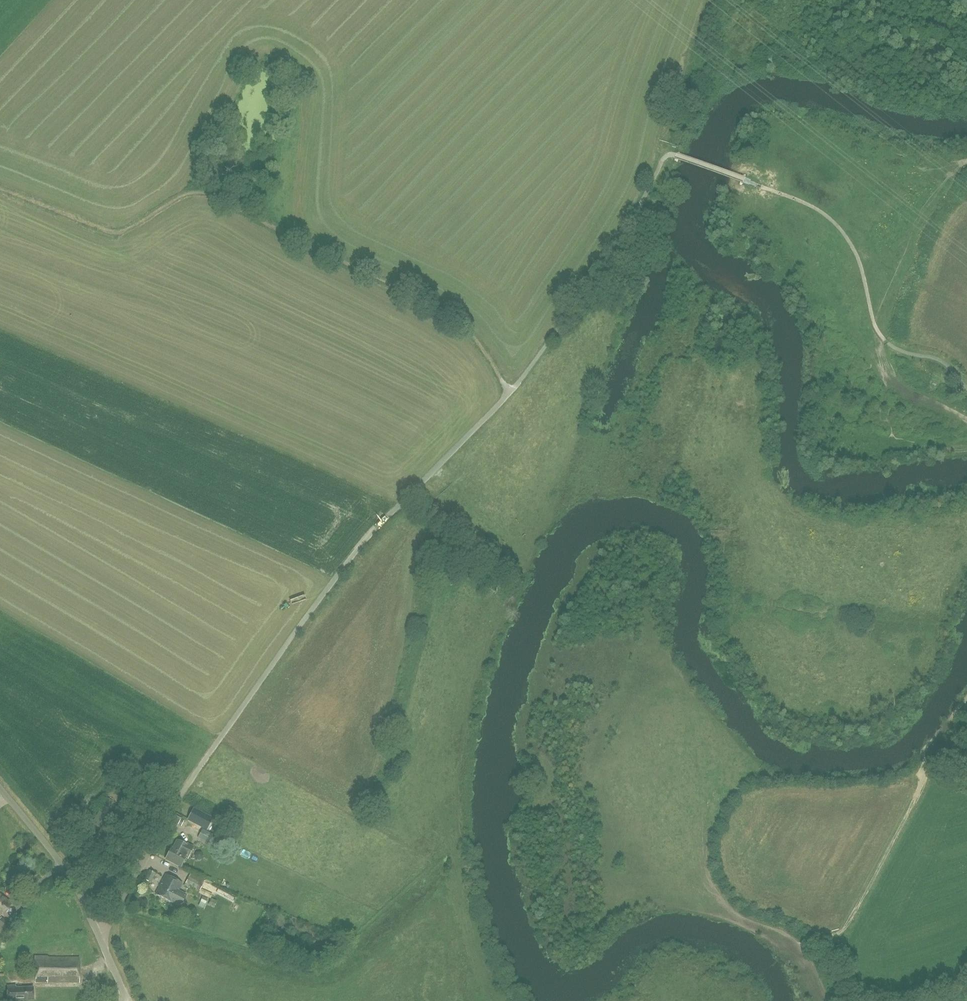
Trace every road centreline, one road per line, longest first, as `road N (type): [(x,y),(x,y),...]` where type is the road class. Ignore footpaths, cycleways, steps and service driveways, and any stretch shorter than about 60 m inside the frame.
road 1 (unclassified): [(98,933),(186,787),(334,579),(510,393)]
road 2 (track): [(0,188),(115,233),(184,194),(216,196),(451,317),(510,393)]
road 3 (unclassified): [(98,933),(69,875),(0,787)]

